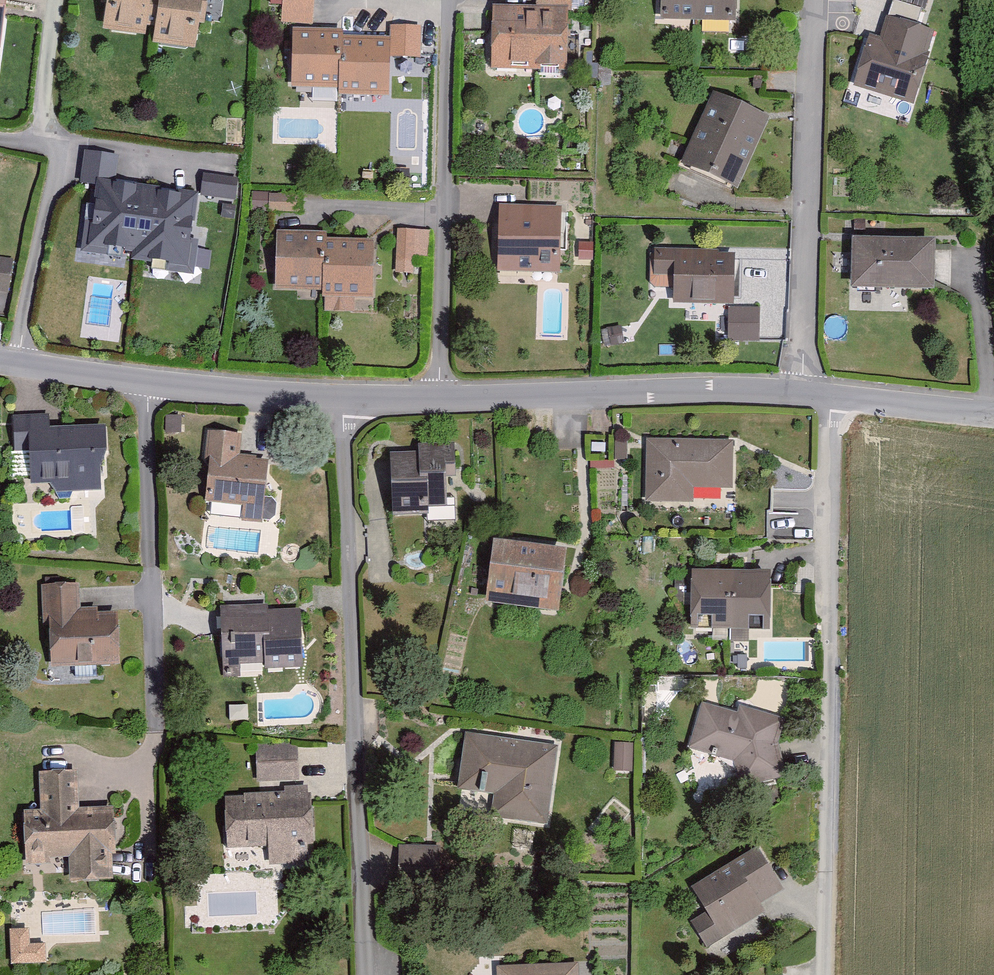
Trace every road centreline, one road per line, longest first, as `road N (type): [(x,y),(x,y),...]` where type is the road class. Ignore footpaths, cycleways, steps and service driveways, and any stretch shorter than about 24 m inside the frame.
road 1 (residential): [(833,397),(830,974)]
road 2 (residential): [(343,404),(364,974)]
road 3 (residential): [(449,0),(435,401)]
road 4 (residential): [(814,0),(801,395)]
road 5 (residential): [(435,401),(697,390),(801,395)]
road 6 (residential): [(16,365),(343,404)]
road 7 (residential): [(16,365),(63,168),(39,138)]
road 8 (residential): [(833,397),(993,420)]
road 9 (residential): [(39,138),(54,0)]

